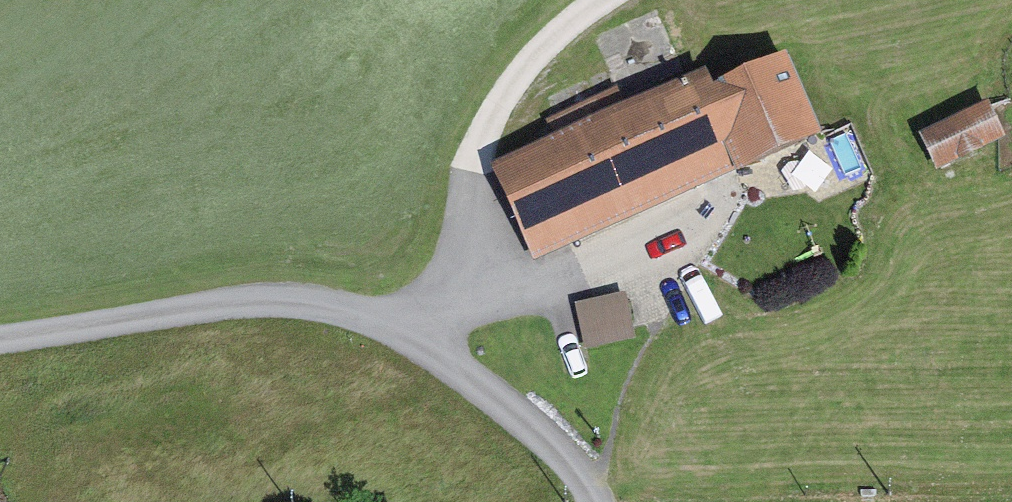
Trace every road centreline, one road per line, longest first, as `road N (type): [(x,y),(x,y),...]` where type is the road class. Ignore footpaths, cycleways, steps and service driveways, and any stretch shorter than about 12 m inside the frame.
road 1 (track): [(0,339),(262,298),(352,311),(415,339),(516,413),(592,501)]
road 2 (track): [(415,339),(459,265),(474,148),(514,74),(601,0)]

